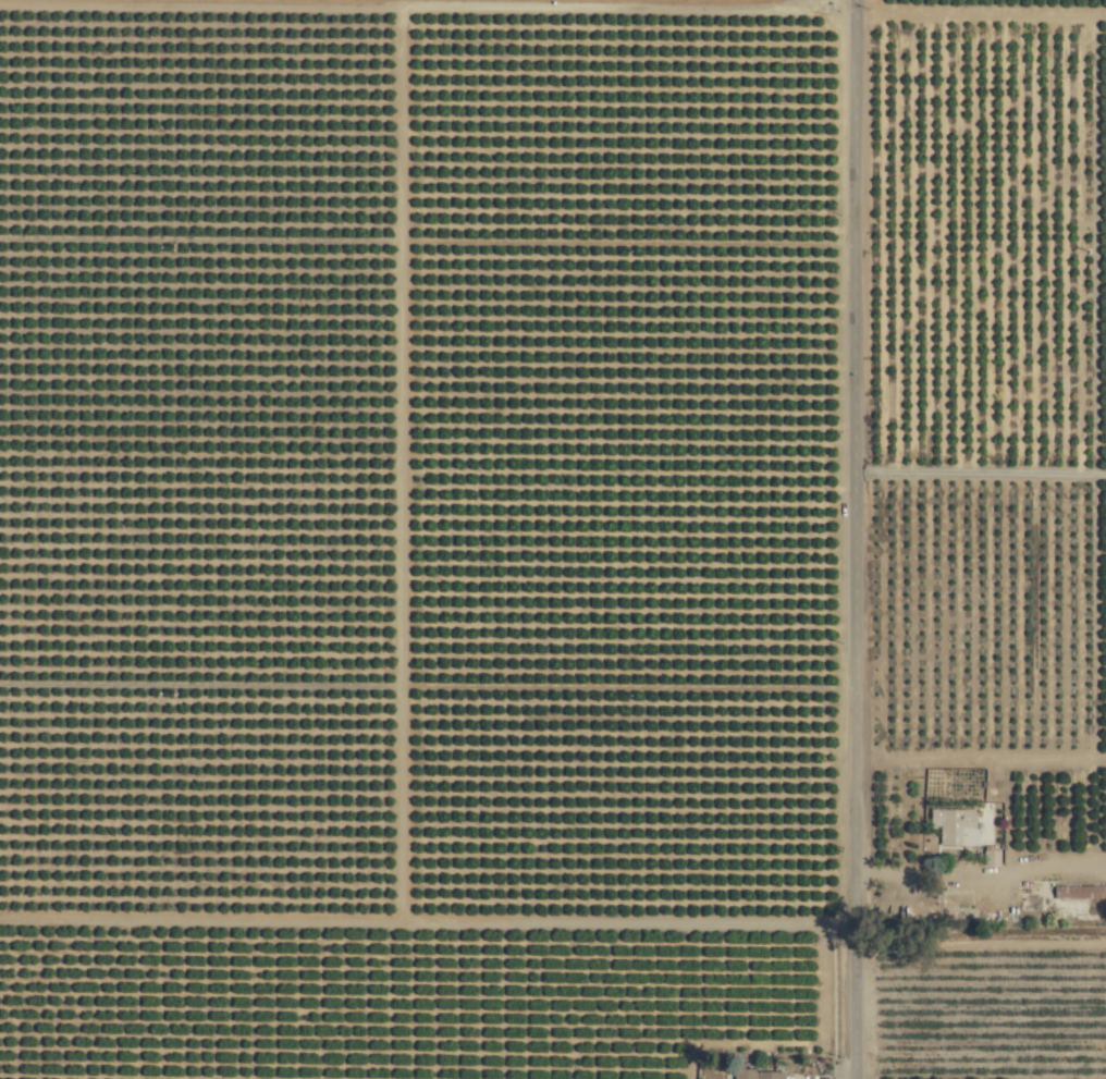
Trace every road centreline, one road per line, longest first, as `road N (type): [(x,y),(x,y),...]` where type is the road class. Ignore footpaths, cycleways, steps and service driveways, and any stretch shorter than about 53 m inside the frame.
road 1 (residential): [(857,1078),(857,0)]

